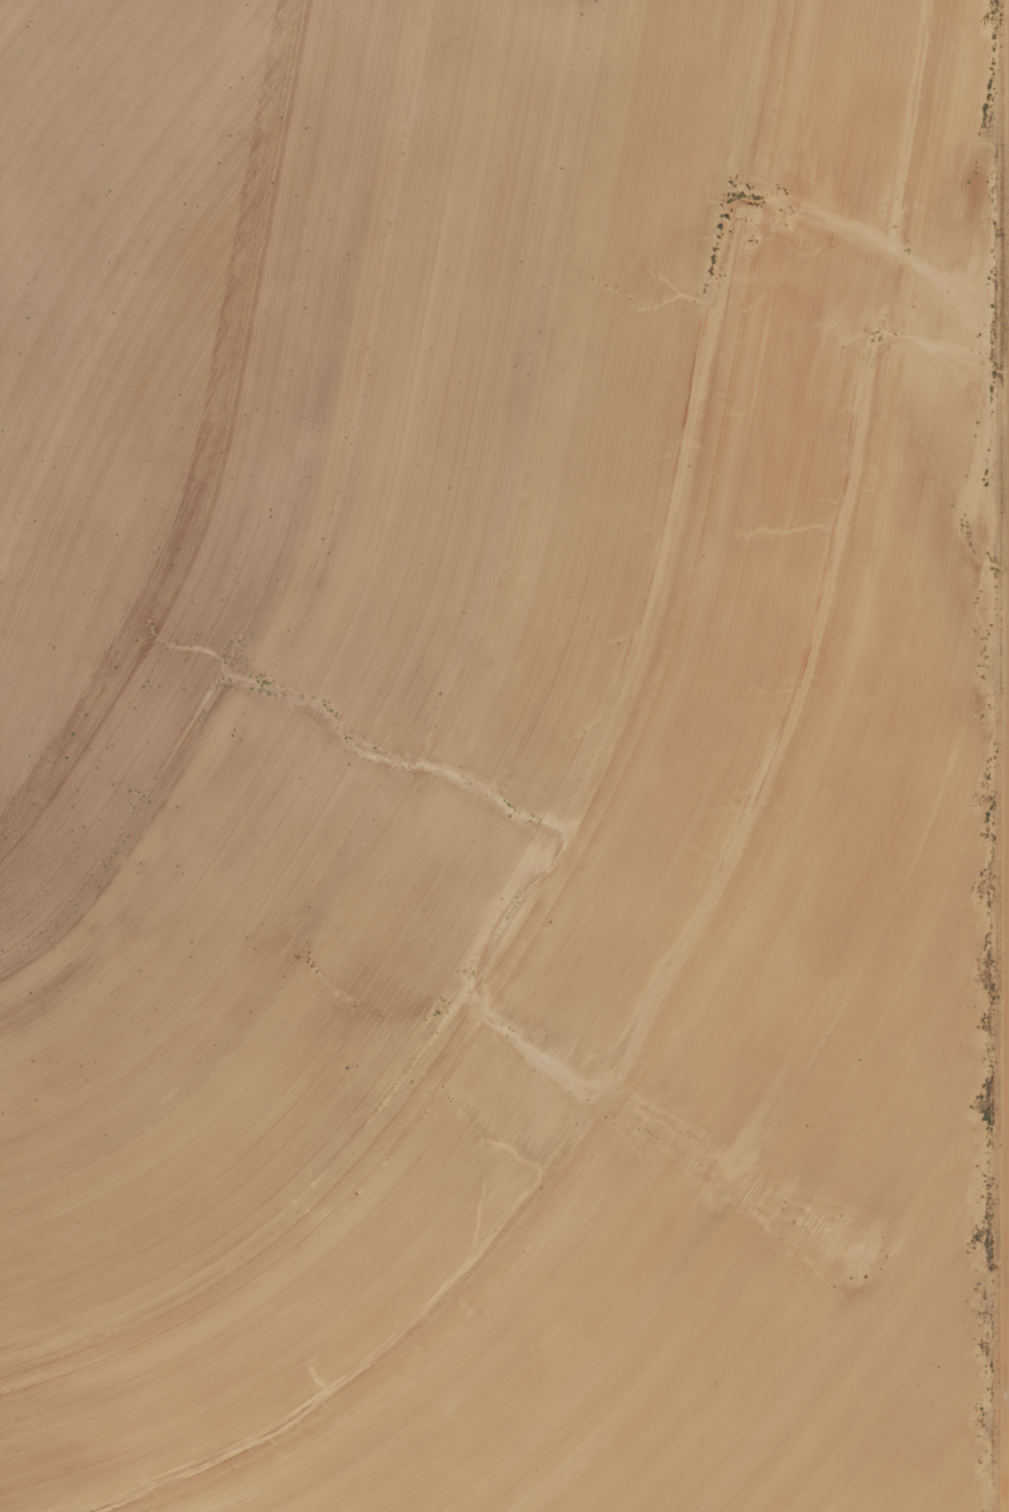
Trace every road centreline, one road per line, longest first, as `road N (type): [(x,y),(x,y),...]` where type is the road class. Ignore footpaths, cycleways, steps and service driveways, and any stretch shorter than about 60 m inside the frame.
road 1 (residential): [(1003,1511),(1008,614)]

